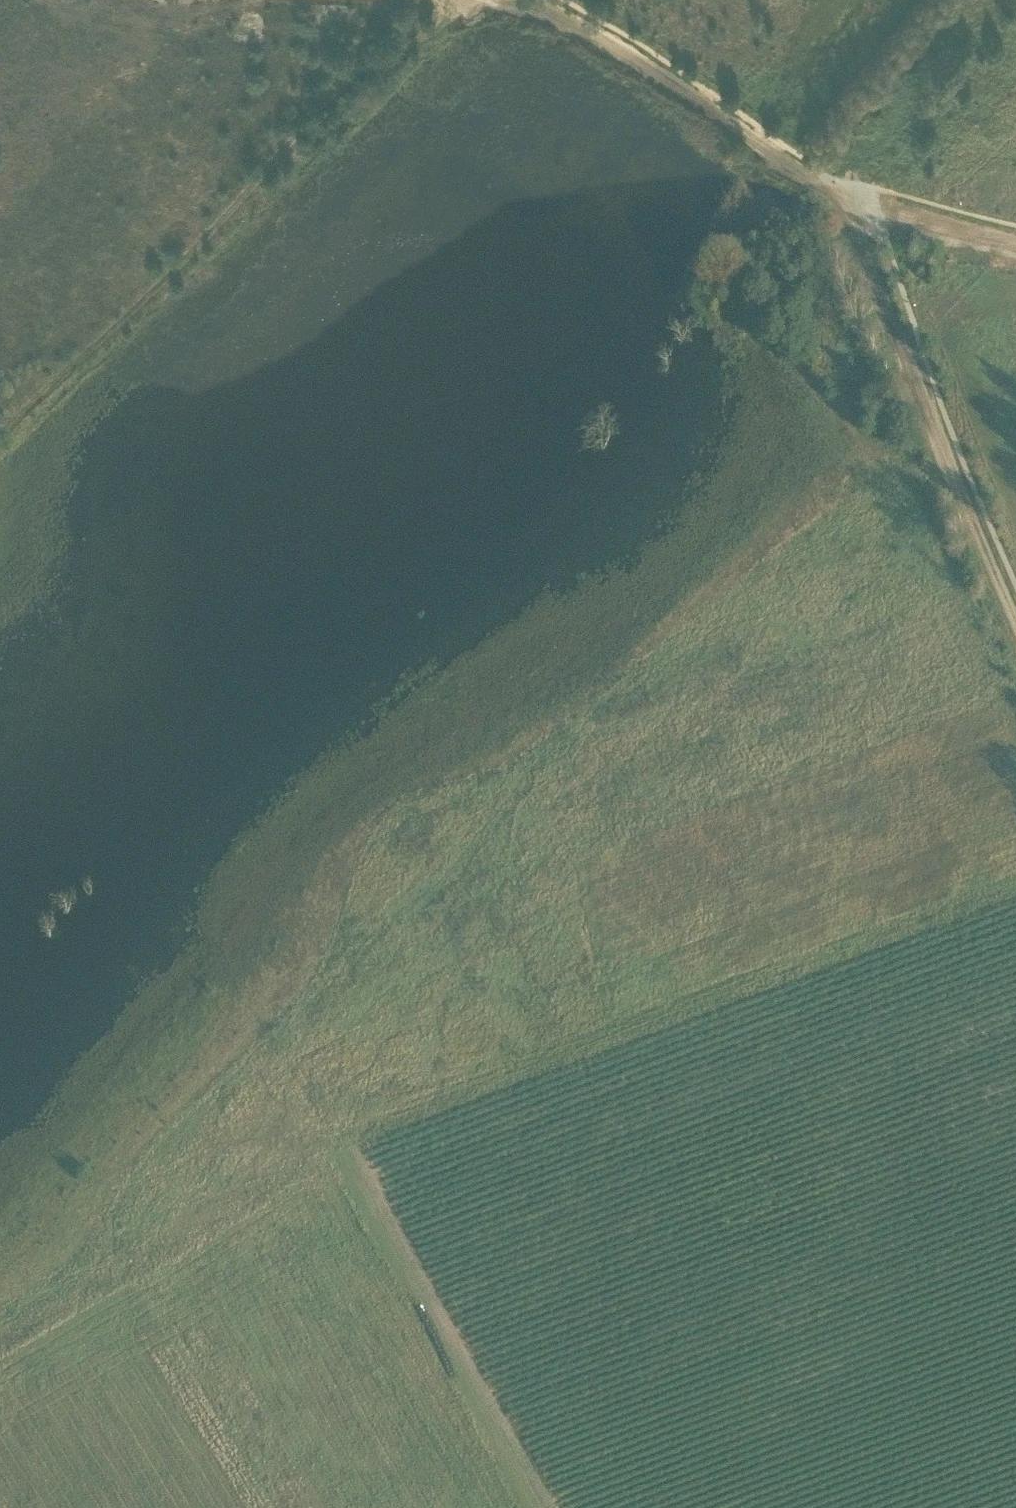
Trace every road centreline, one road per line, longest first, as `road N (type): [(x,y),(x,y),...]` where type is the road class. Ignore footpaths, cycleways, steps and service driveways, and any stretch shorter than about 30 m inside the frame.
road 1 (track): [(510,0),(570,23),(830,192),(1015,630)]

